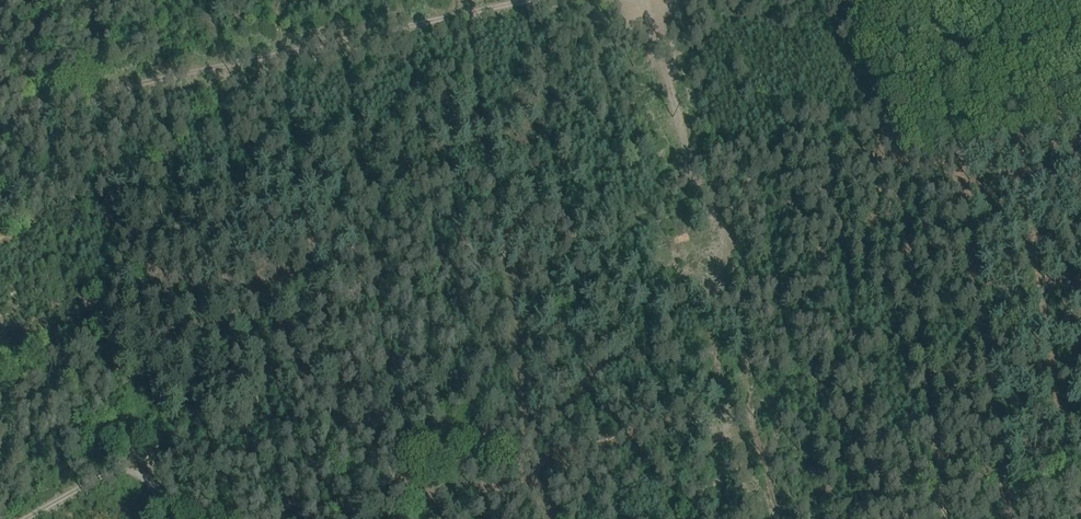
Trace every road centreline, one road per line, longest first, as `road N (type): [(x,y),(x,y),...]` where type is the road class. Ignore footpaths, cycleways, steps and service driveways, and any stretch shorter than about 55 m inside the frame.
road 1 (track): [(538,0),(0,122)]
road 2 (track): [(28,518),(140,460),(179,518)]

